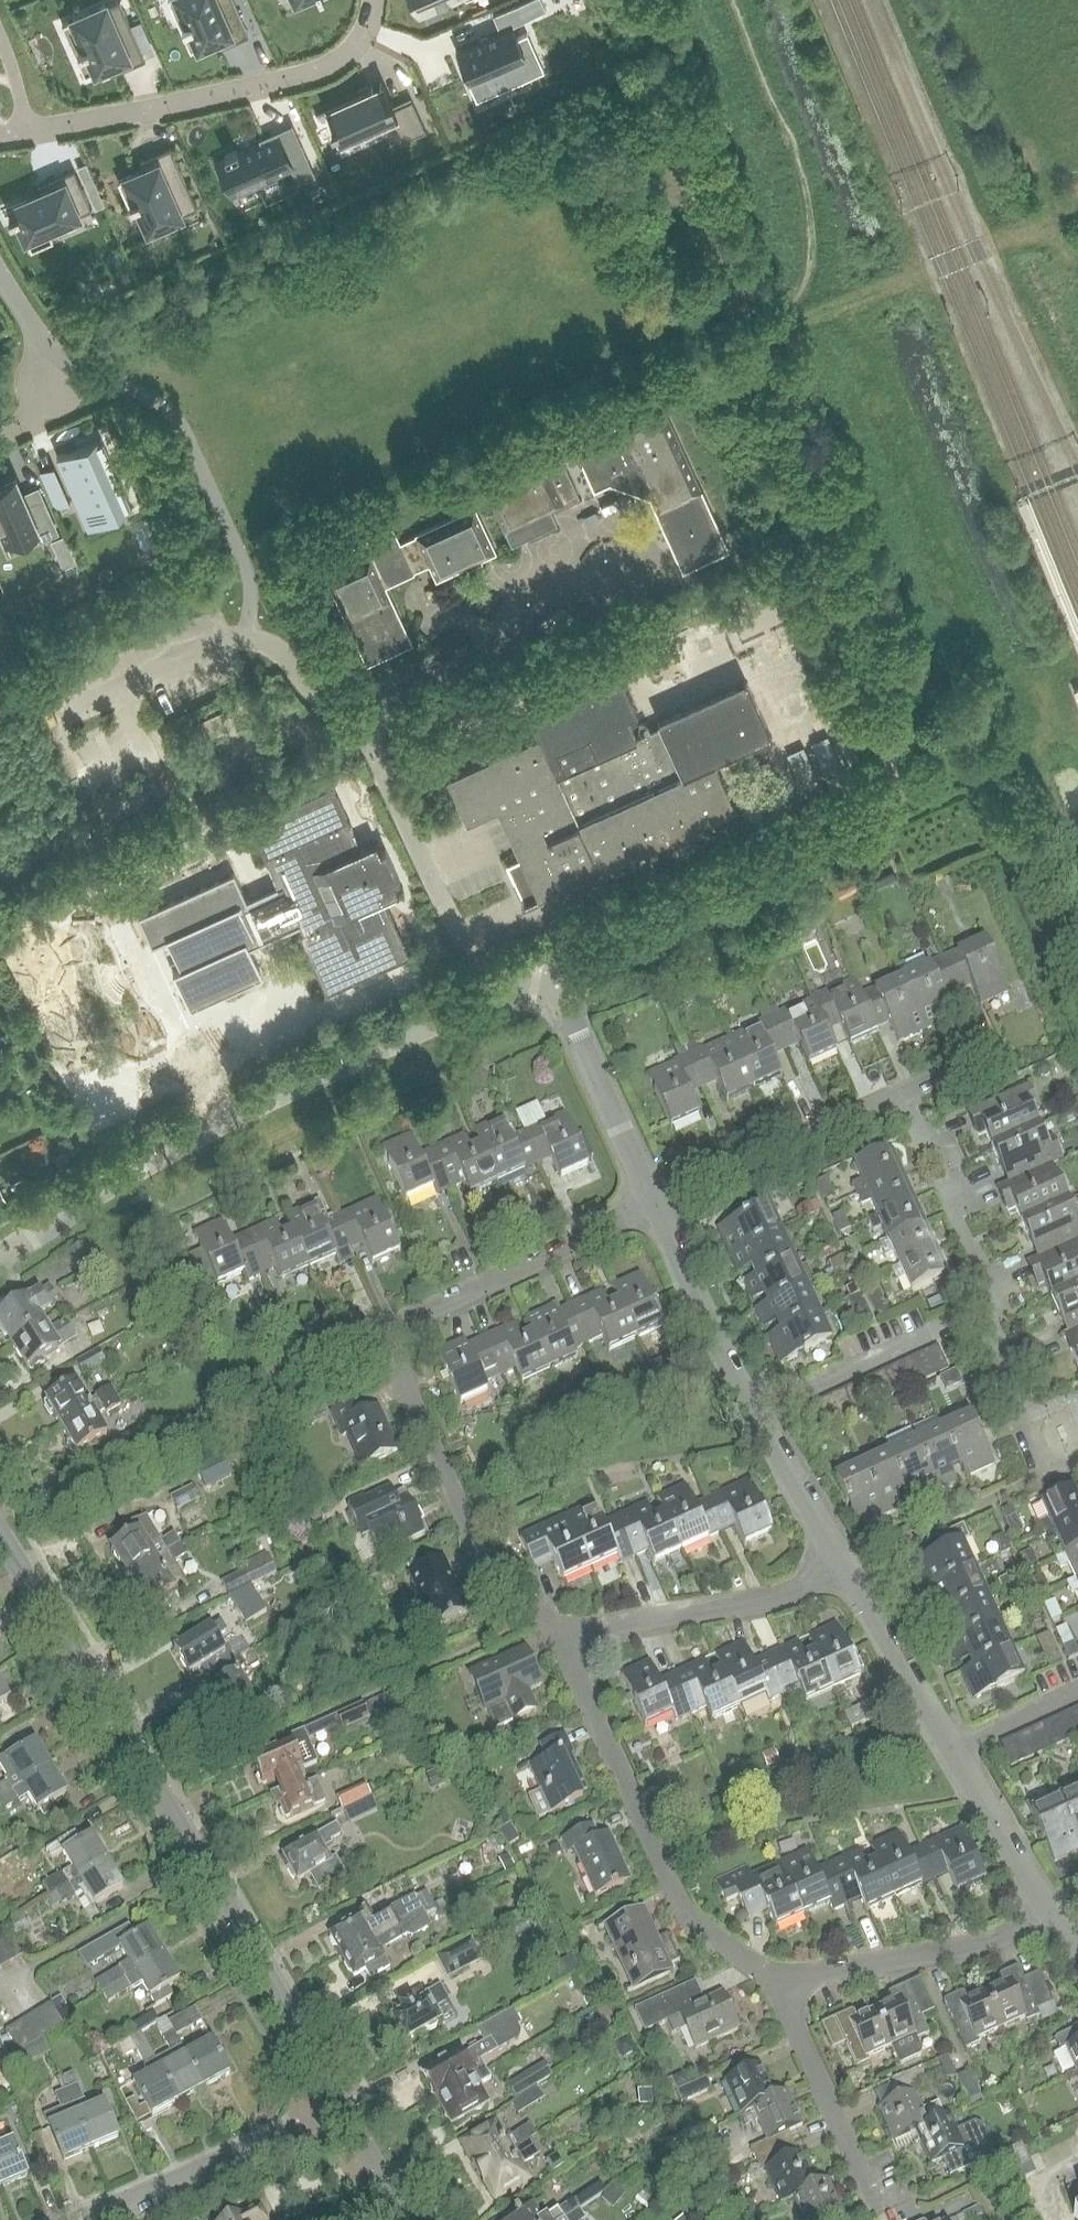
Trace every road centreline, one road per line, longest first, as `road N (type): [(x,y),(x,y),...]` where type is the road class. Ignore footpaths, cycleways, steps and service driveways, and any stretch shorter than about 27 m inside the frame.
road 1 (track): [(870,821),(892,791),(893,767),(799,509),(749,316),(650,107),(647,66)]
road 2 (residential): [(336,2099),(0,1537)]
road 3 (residential): [(481,1007),(217,1130),(0,1260)]
road 4 (residential): [(481,1007),(467,956),(365,737),(323,708),(273,649),(243,638)]
road 5 (residential): [(787,1983),(760,1976),(686,1919),(568,1662),(566,1636)]
road 6 (residential): [(376,0),(353,54),(310,78),(0,141)]
road 7 (residential): [(64,365),(152,397),(175,416),(251,583),(243,638)]
road 8 (residential): [(566,1636),(494,1572),(382,1333)]
road 9 (residential): [(657,1207),(564,999),(538,985),(481,1007)]
road 10 (track): [(583,952),(870,821)]
road 11 (track): [(756,339),(1049,225)]
road 12 (residential): [(382,1333),(657,1207)]
road 13 (residential): [(928,2199),(872,2204),(790,2028),(787,1983)]
road 14 (residential): [(566,1636),(763,1600),(842,1559)]
road 15 (residential): [(756,1416),(1012,1299)]
road 16 (residential): [(83,2219),(336,2099)]
road 17 (residential): [(787,1983),(970,1947),(1049,1911)]
road 18 (residential): [(657,1207),(905,1094)]
road 19 (residential): [(1012,1299),(986,1280),(952,1212),(968,1201),(905,1094)]
road 20 (residential): [(756,1416),(657,1207)]
road 21 (residential): [(955,1752),(842,1559)]
road 22 (residential): [(1049,1911),(955,1752)]
road 23 (residential): [(842,1559),(756,1416)]
road 24 (residential): [(407,2219),(336,2099)]
road 25 (residential): [(955,1752),(1077,1693)]
road 26 (residential): [(1036,1415),(1016,1398),(995,1343),(1012,1299)]

